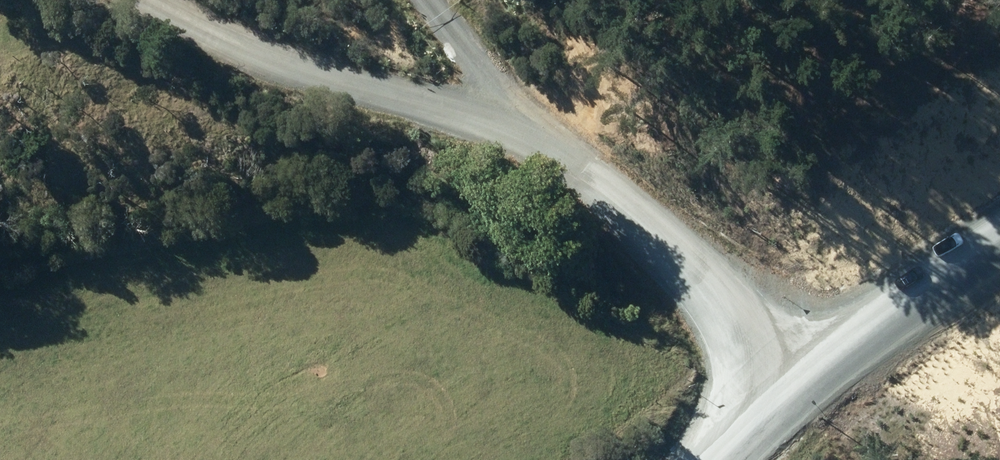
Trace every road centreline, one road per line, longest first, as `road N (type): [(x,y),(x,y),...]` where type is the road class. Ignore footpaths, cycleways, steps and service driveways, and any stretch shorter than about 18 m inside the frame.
road 1 (unclassified): [(540,124),(430,109),(236,41),(165,0)]
road 2 (unclassified): [(780,395),(751,321),(540,124)]
road 3 (unclassified): [(780,395),(999,246)]
road 4 (unclassified): [(540,124),(505,93),(451,0)]

